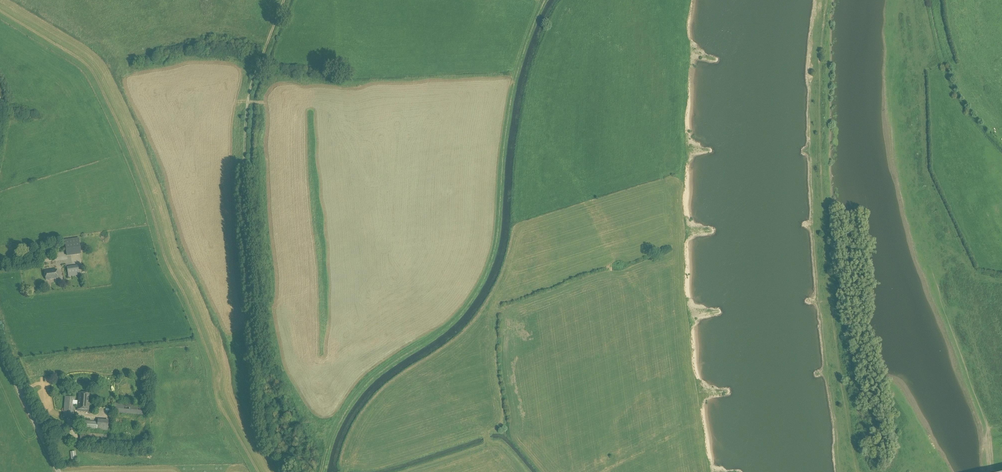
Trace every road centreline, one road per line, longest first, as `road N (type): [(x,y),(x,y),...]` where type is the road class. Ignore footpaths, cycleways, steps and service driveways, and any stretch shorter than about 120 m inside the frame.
road 1 (track): [(672,223),(682,404),(676,427),(697,425)]
road 2 (unclassified): [(58,471),(0,349)]

